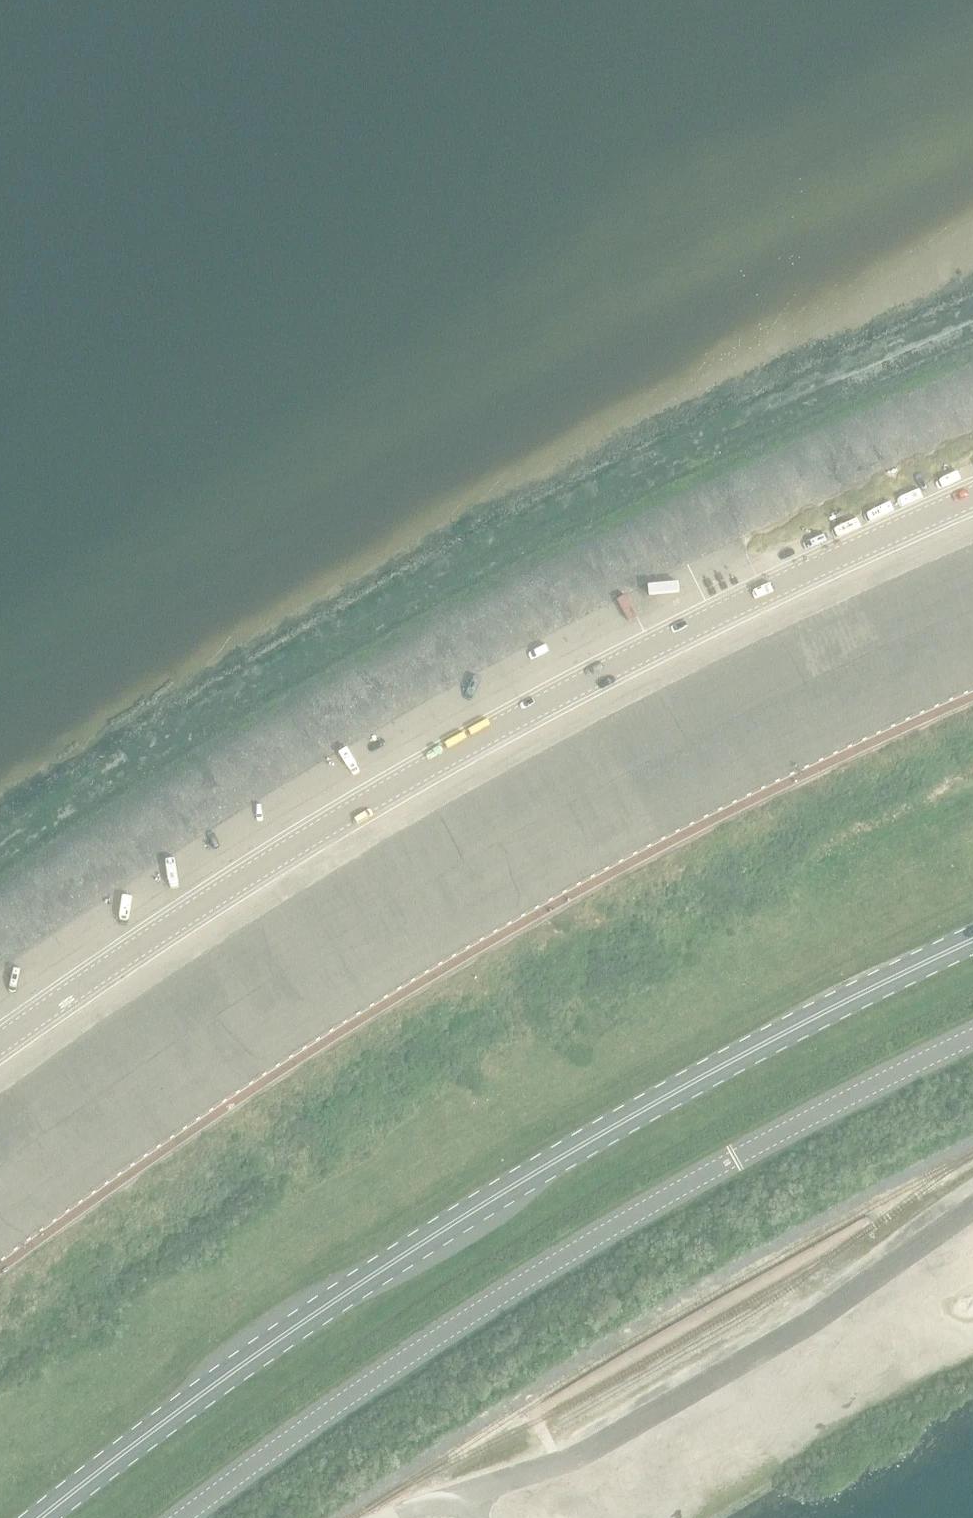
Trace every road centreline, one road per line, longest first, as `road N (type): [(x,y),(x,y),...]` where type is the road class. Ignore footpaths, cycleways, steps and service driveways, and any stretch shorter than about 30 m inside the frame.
road 1 (unclassified): [(0,1043),(304,837),(604,675),(972,496)]
road 2 (primary): [(39,1517),(253,1355),(515,1183),(864,987),(972,940)]
road 3 (tertiary): [(181,1517),(454,1326),(744,1153),(972,1041)]

